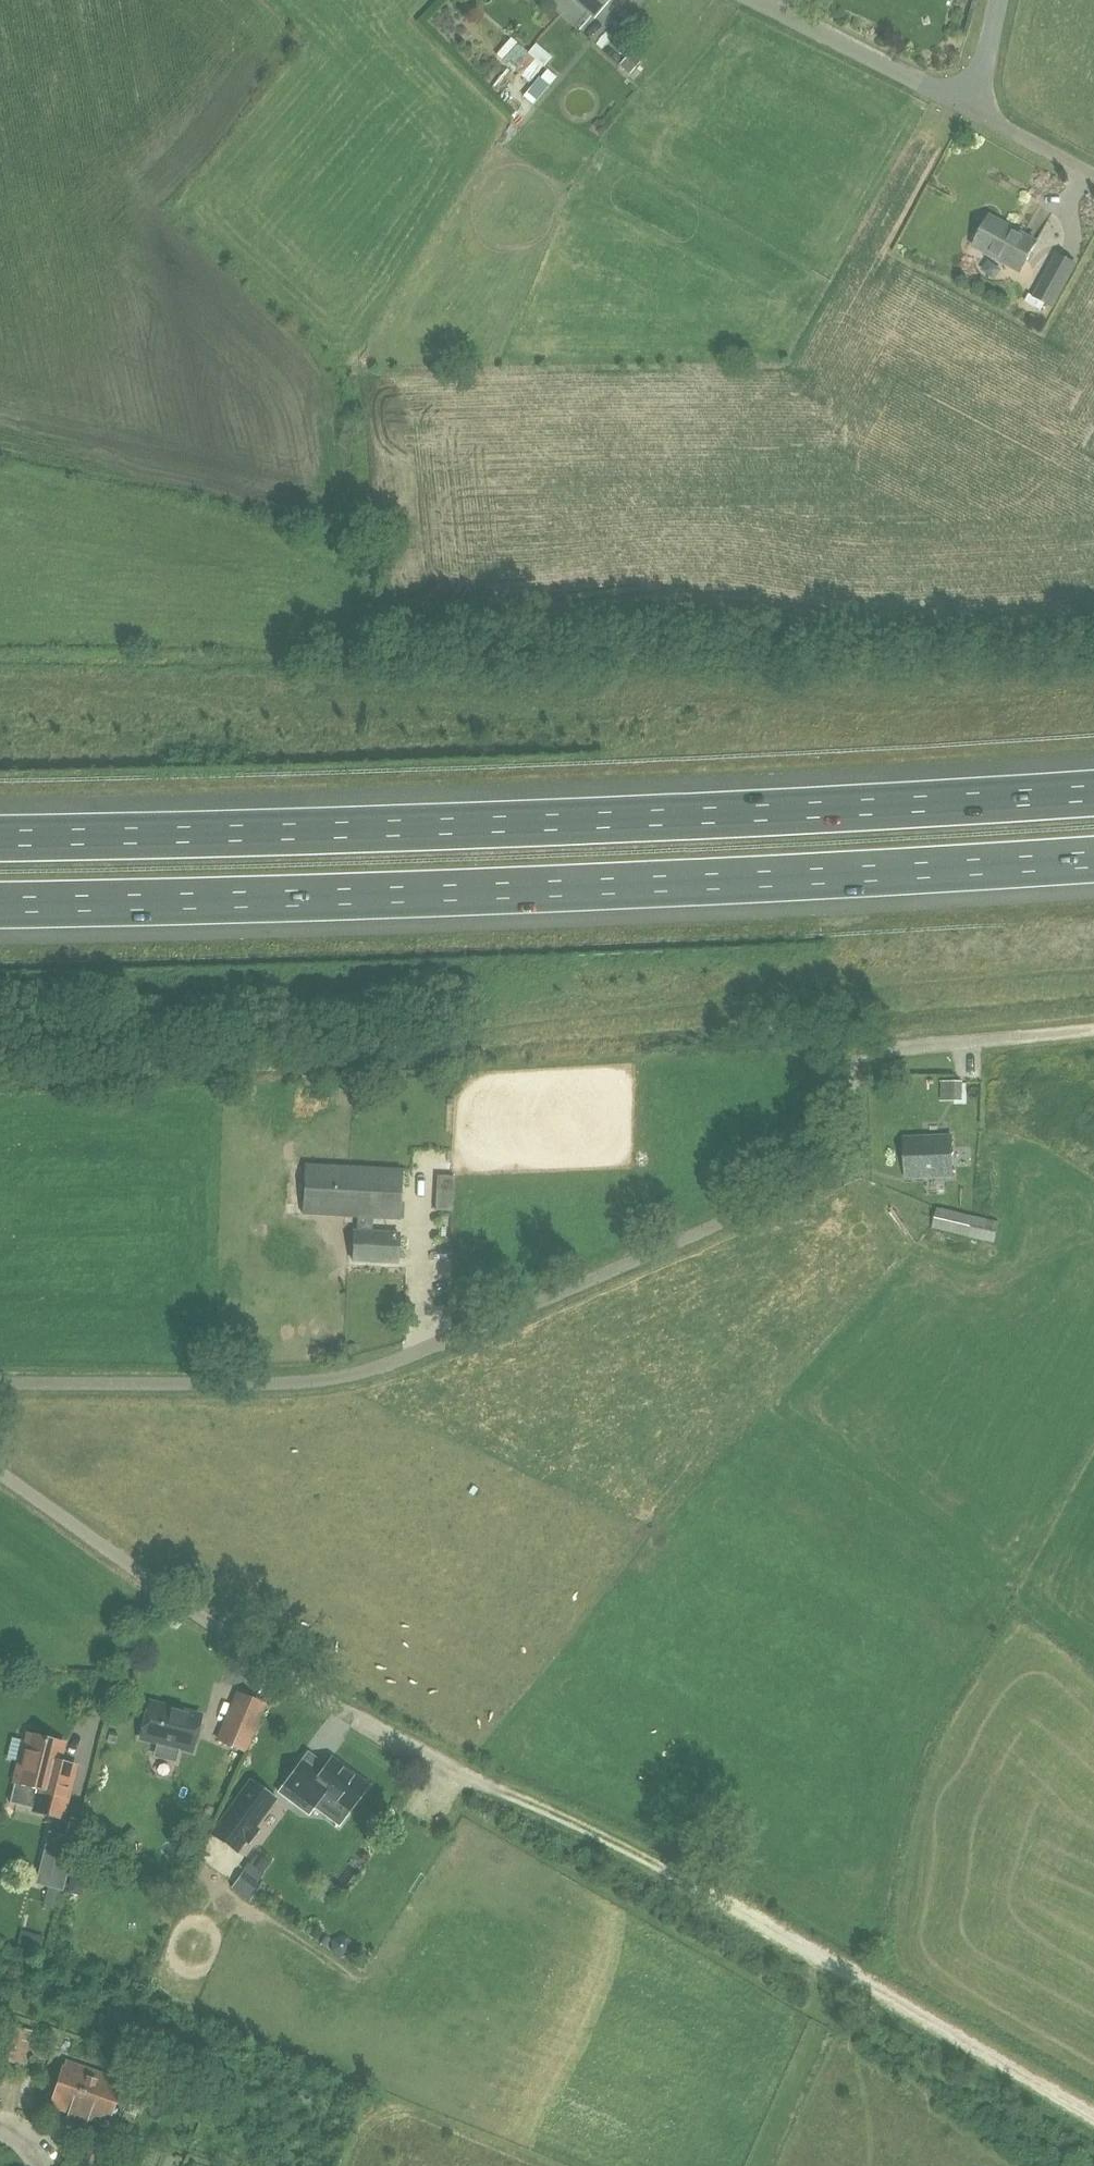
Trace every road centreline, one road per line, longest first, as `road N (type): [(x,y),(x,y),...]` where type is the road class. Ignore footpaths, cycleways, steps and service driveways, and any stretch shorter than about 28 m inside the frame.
road 1 (unclassified): [(0,1382),(223,1390),(371,1369),(872,1155),(876,1054),(1093,1030)]
road 2 (motorway): [(0,905),(556,889),(1093,859)]
road 3 (motorway): [(1093,793),(0,837)]
road 4 (unclassified): [(973,113),(748,0)]
road 5 (unclassified): [(1093,175),(973,113)]

